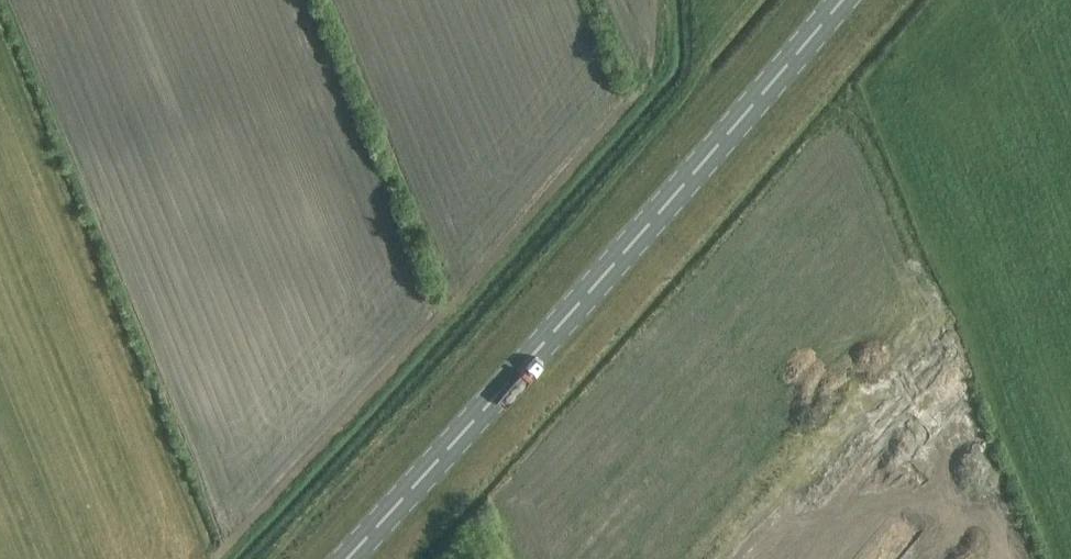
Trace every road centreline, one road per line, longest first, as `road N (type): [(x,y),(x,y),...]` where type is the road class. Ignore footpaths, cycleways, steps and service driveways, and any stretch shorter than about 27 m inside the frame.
road 1 (primary): [(344,558),(842,0)]

